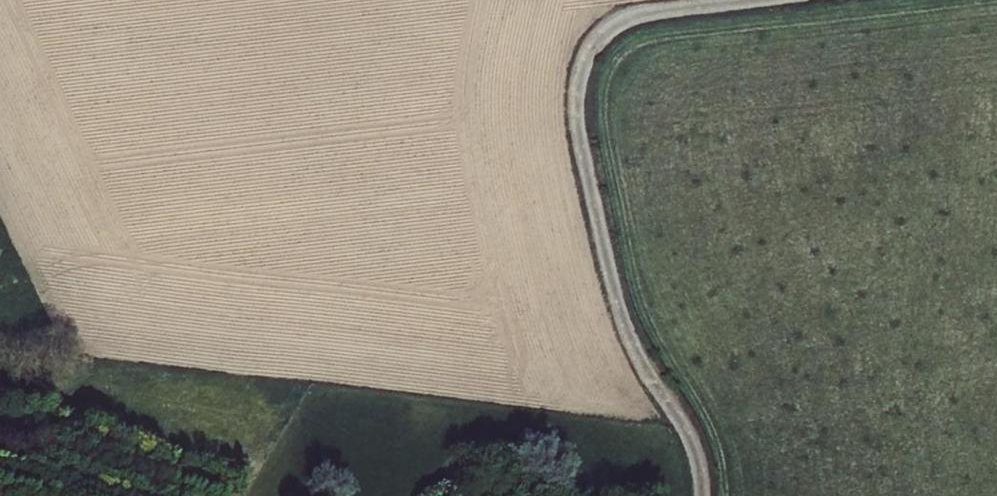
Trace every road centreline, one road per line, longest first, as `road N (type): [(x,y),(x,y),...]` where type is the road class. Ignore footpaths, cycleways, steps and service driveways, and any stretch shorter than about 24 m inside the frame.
road 1 (track): [(703,495),(691,437),(637,350),(618,303),(584,154),(581,86),(592,52),(619,25),(654,13),(755,0)]

